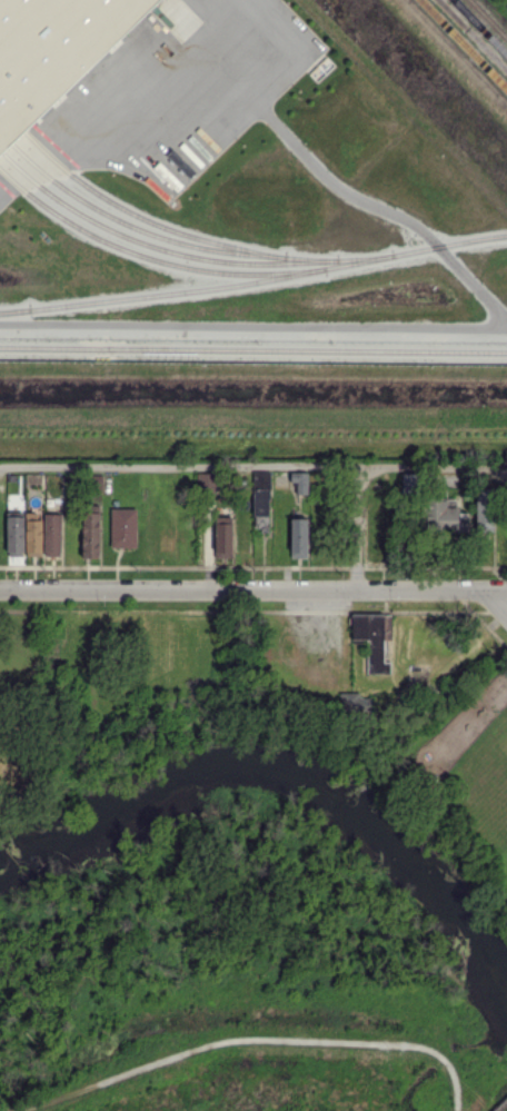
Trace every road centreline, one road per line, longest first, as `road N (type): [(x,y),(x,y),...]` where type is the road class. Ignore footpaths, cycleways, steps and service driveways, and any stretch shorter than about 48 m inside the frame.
road 1 (residential): [(0,590),(506,591)]

